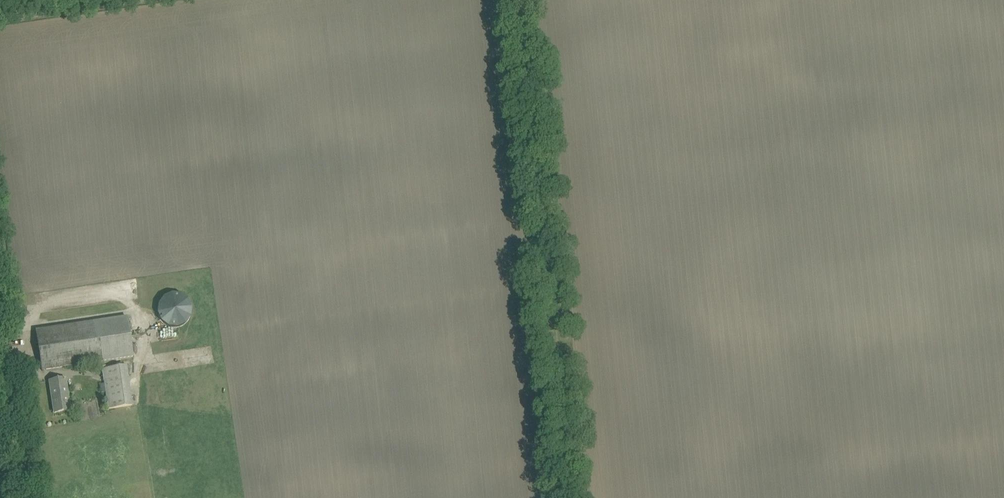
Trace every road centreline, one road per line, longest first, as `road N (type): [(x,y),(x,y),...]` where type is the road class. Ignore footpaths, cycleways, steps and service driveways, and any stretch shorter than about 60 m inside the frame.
road 1 (track): [(521,0),(573,497)]
road 2 (unclassified): [(24,497),(0,333)]

